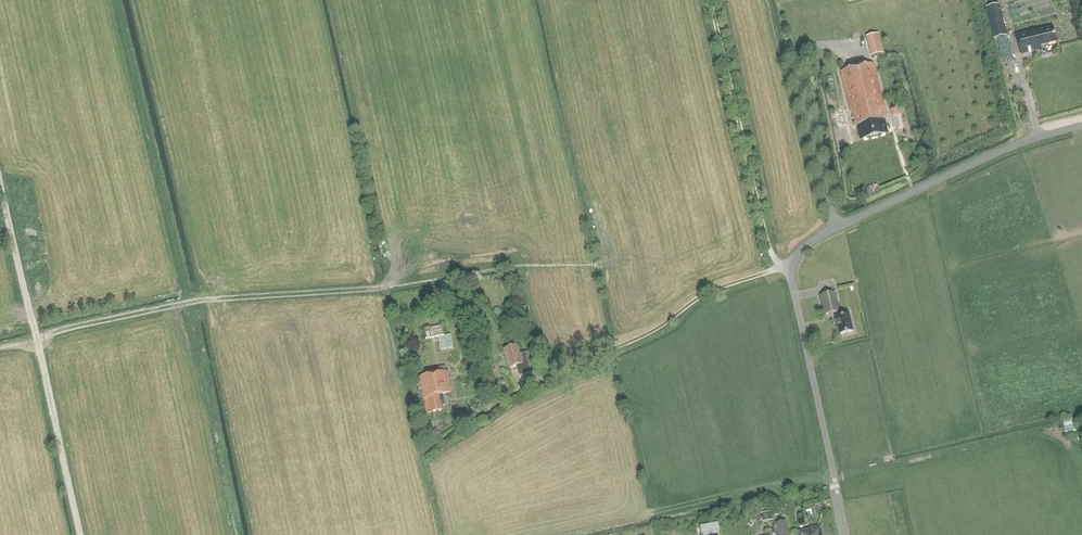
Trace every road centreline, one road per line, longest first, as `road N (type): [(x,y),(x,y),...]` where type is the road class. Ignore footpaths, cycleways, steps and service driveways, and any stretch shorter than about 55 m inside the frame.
road 1 (residential): [(844,534),(788,267),(835,229),(1001,151),(1081,125)]
road 2 (track): [(0,346),(208,299),(381,287)]
road 3 (track): [(0,173),(80,534)]
road 4 (track): [(788,267),(700,297),(634,342),(493,409)]
road 5 (track): [(788,267),(766,238),(711,0)]

